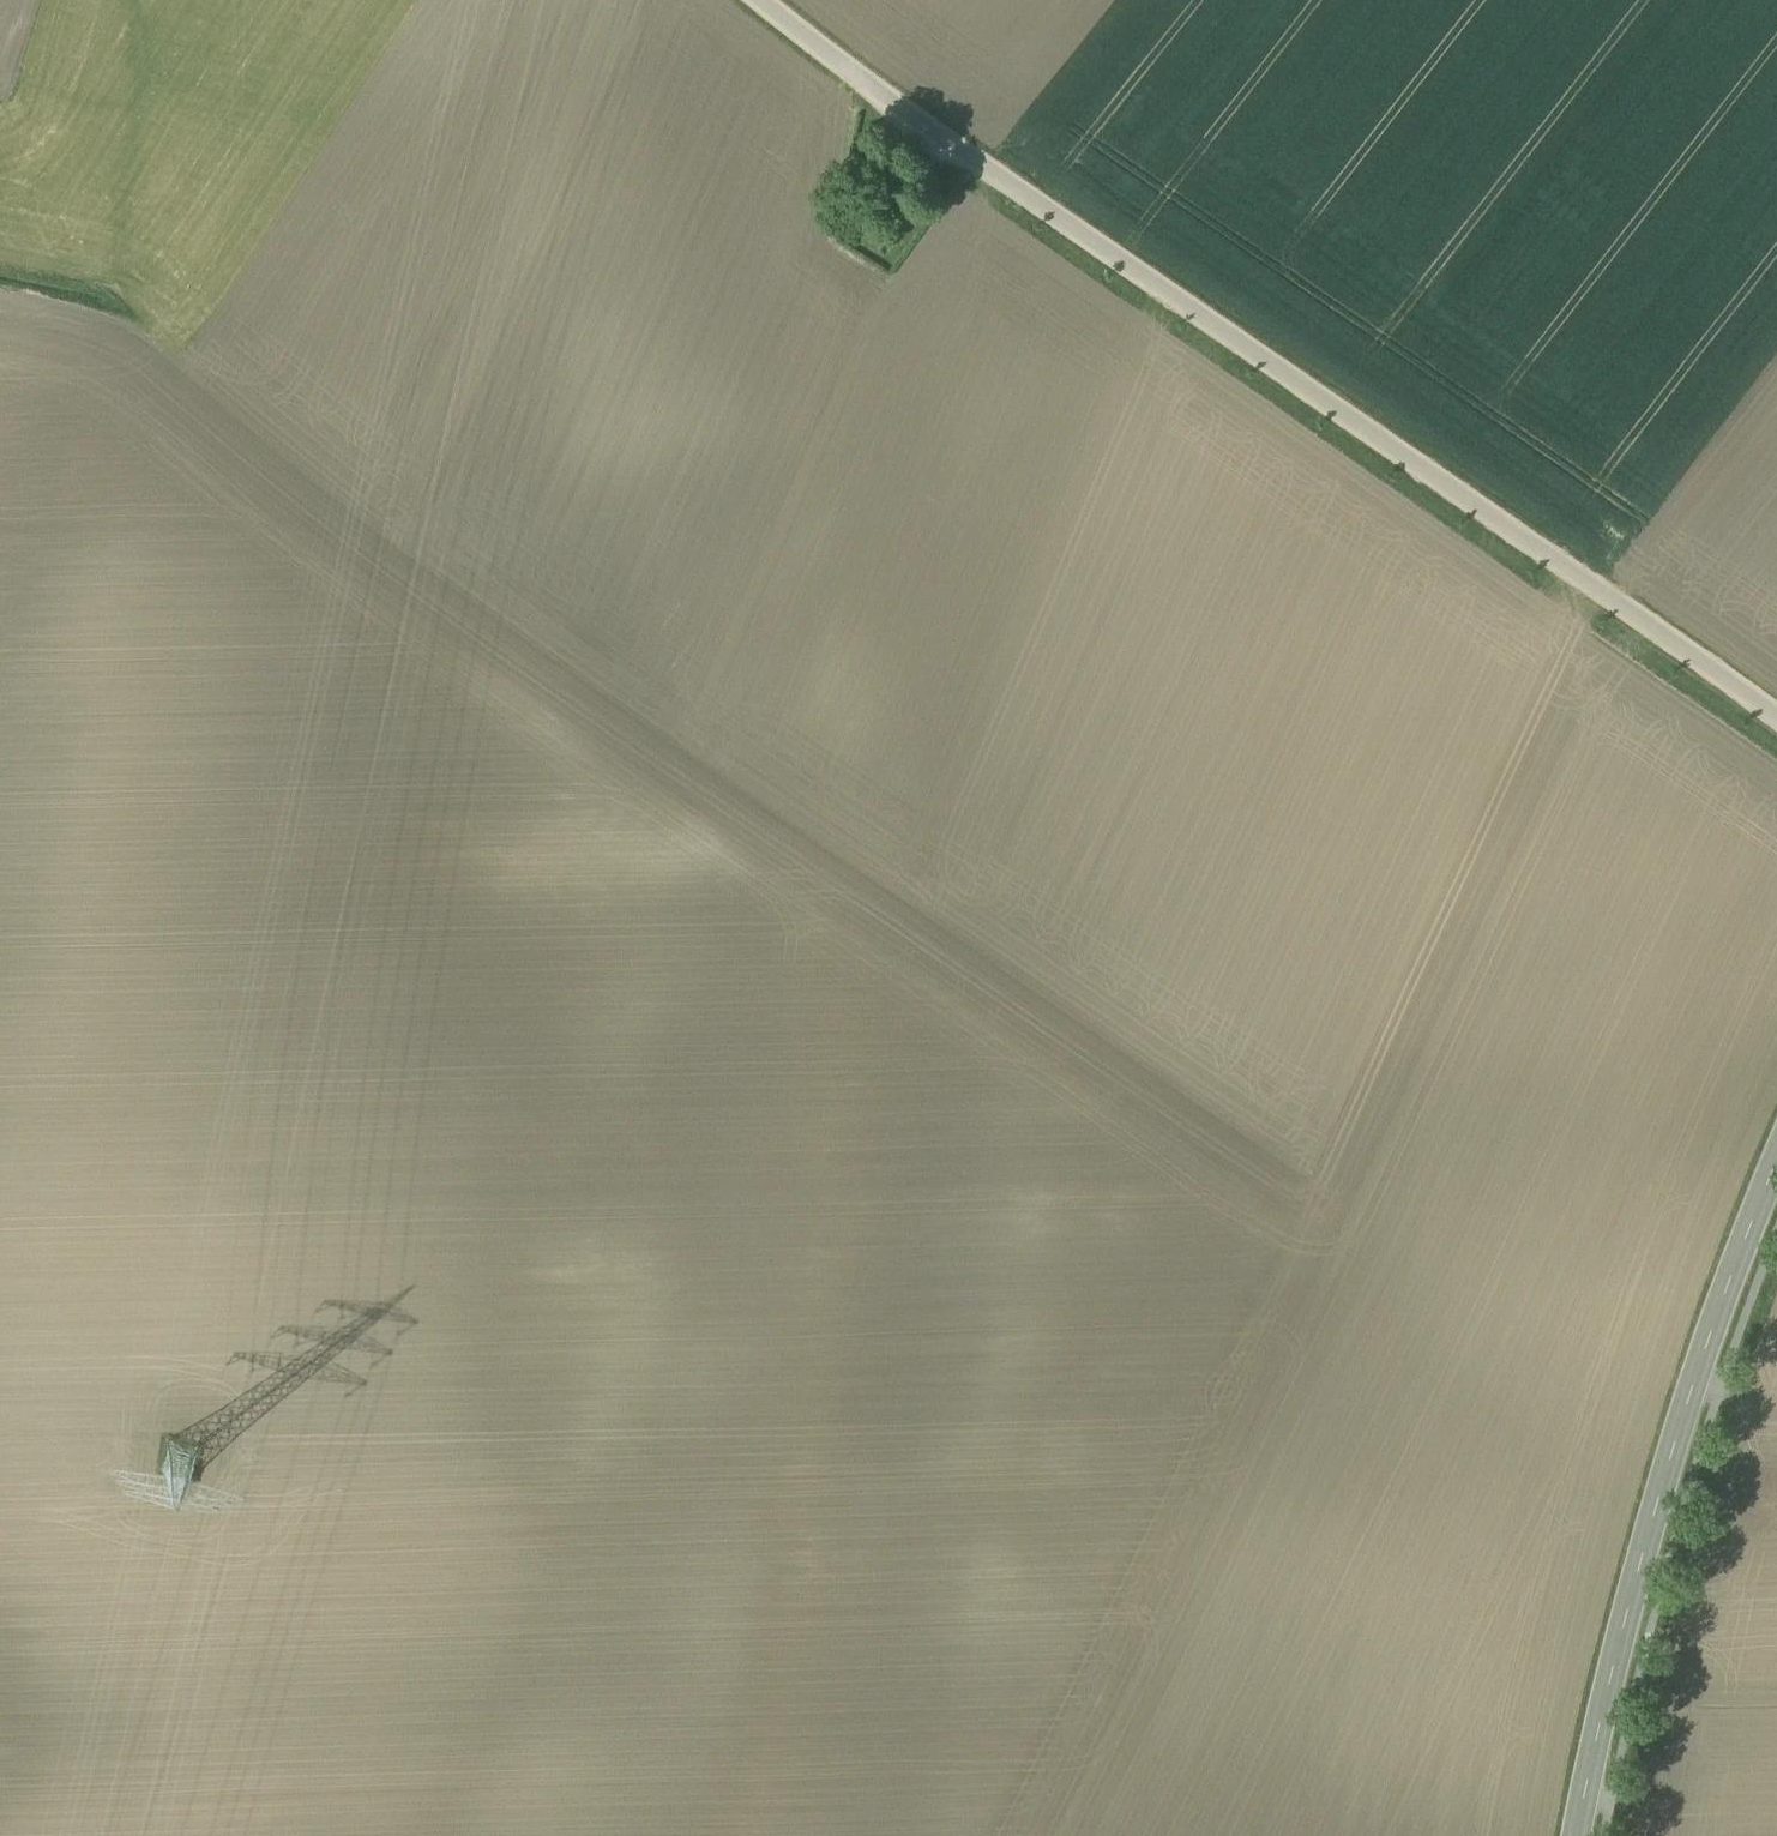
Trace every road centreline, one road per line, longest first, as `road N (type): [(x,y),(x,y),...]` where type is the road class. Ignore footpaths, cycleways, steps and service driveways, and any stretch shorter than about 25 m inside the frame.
road 1 (unclassified): [(763,0),(943,140),(1776,731)]
road 2 (tertiary): [(1776,1159),(1682,1418),(1576,1835)]

